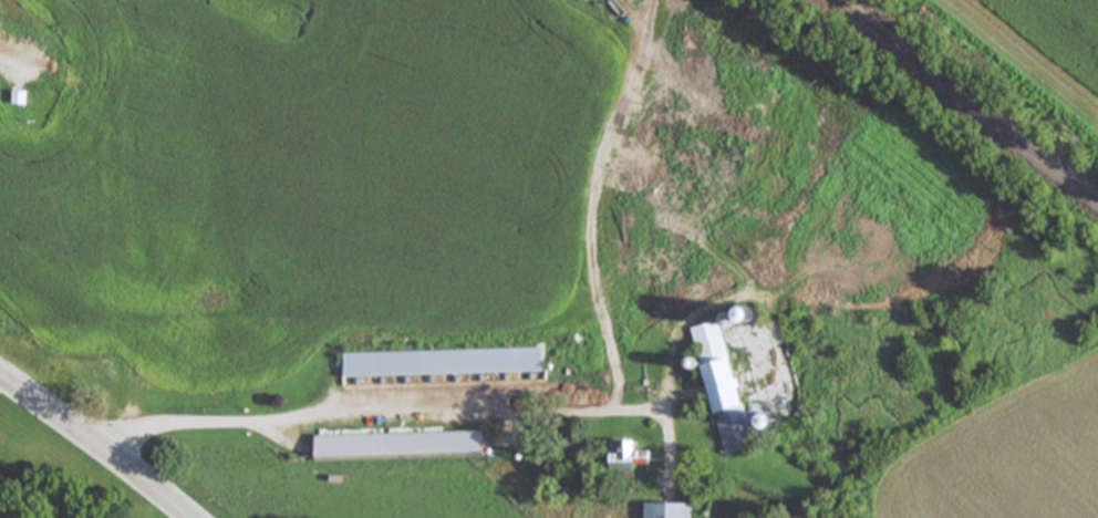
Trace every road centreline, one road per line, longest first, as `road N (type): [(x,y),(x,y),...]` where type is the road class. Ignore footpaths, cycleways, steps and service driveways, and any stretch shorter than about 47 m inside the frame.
road 1 (secondary): [(176,517),(0,378)]

